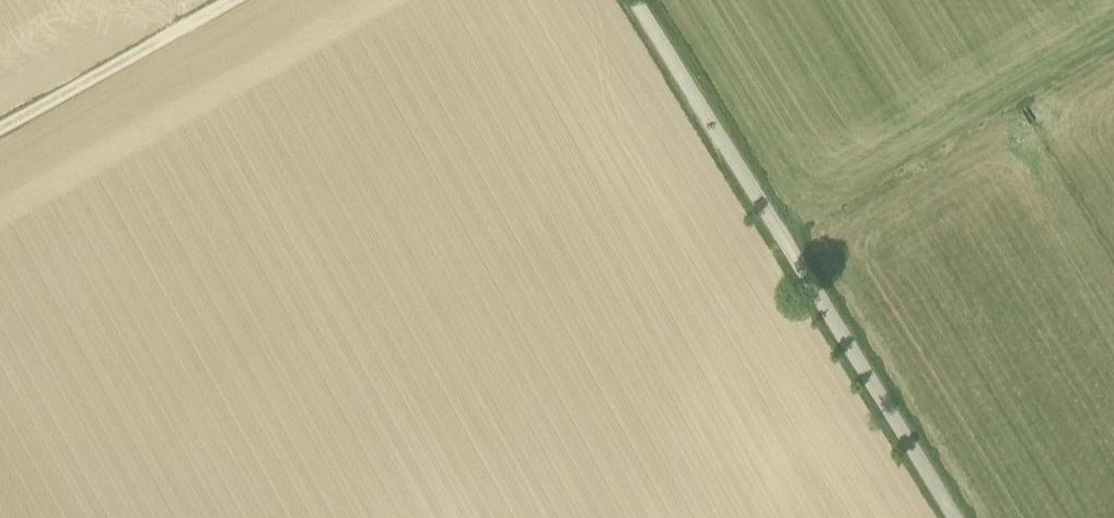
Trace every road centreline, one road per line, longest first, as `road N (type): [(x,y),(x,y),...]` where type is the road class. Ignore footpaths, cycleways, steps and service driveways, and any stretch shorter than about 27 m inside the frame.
road 1 (unclassified): [(955,517),(636,0)]
road 2 (track): [(0,129),(232,0)]

